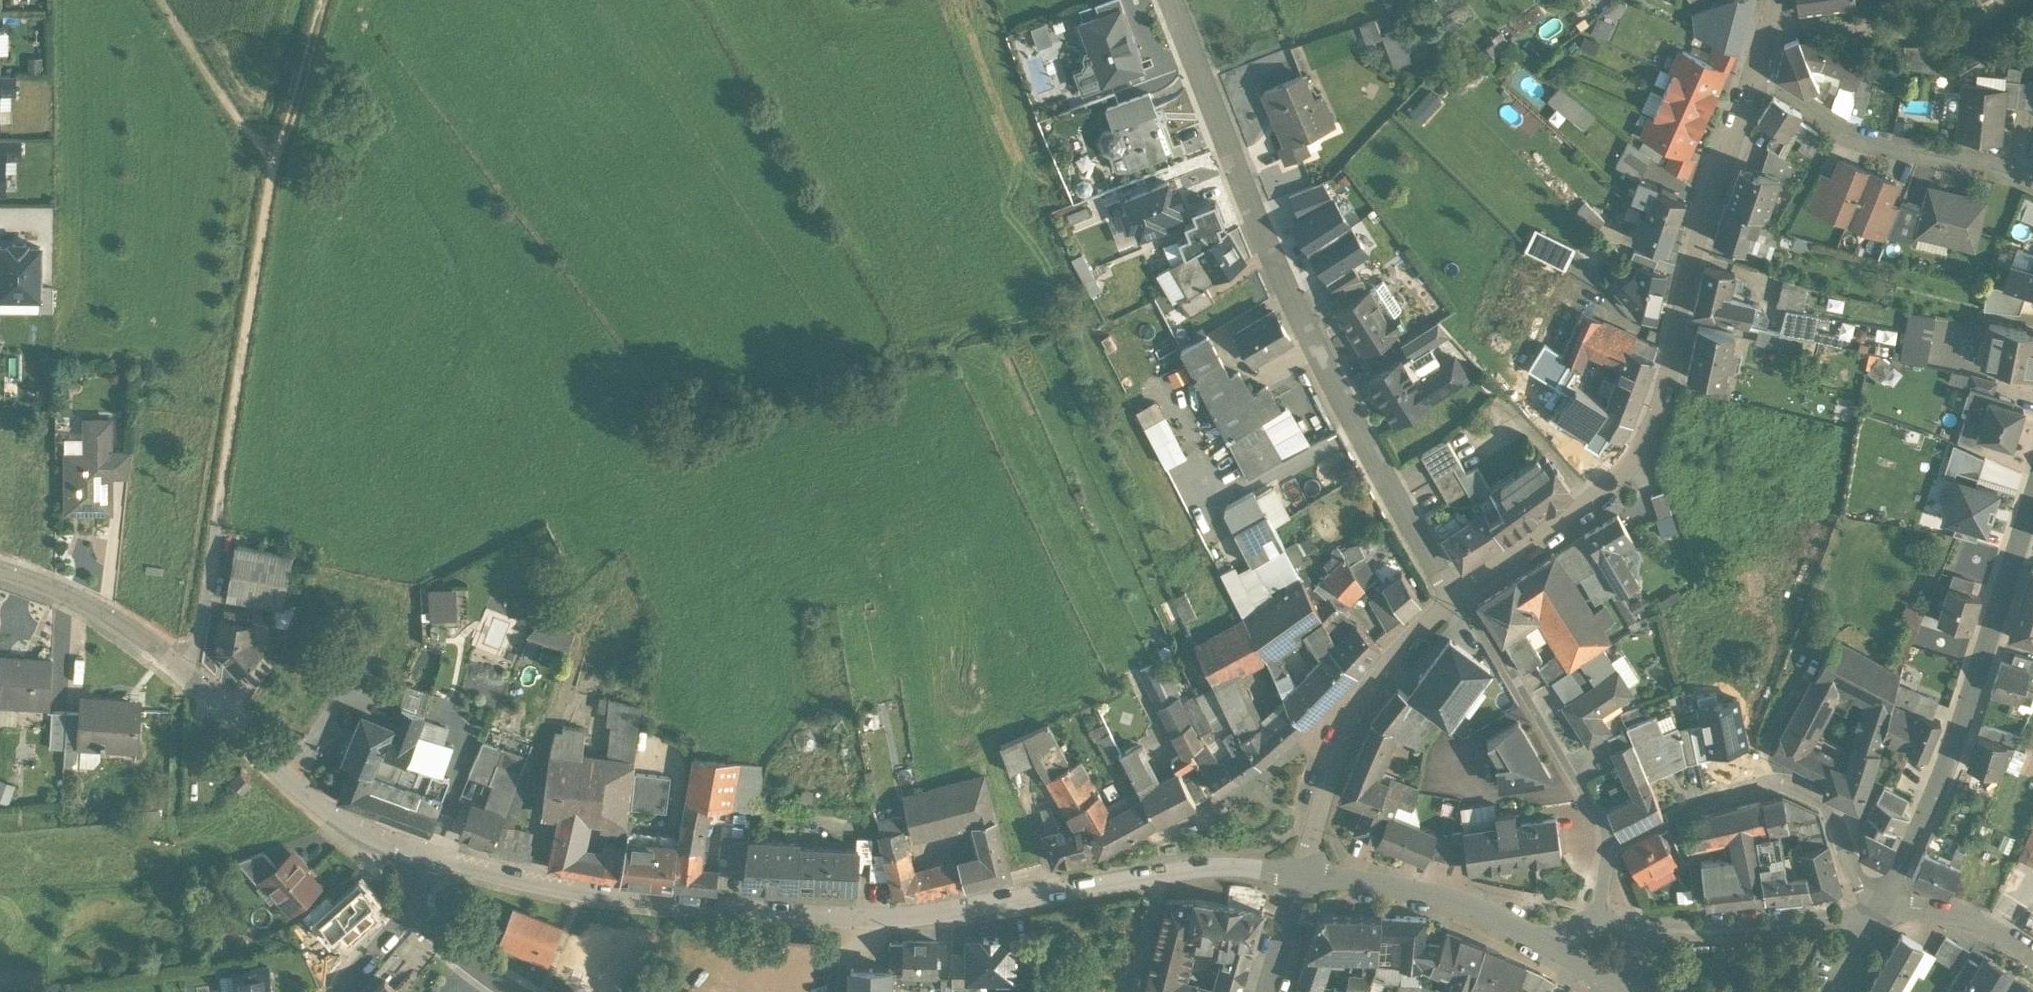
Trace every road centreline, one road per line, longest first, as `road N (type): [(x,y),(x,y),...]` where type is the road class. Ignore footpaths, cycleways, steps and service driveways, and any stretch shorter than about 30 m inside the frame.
road 1 (residential): [(1305,868),(1163,875),(944,913),(860,918),(591,899),(426,860)]
road 2 (tertiary): [(1774,0),(1707,202),(1651,432),(1603,492),(1465,590)]
road 3 (track): [(322,0),(264,209),(214,563),(200,645),(183,668)]
road 4 (residential): [(1456,596),(1295,310),(1170,0)]
road 5 (residential): [(426,860),(337,821),(162,652),(65,595),(0,573)]
road 6 (residential): [(1884,895),(1948,760),(2032,504)]
road 7 (residential): [(1884,895),(1859,880),(1827,806),(1801,784),(1776,780),(1691,805),(1609,845)]
road 8 (tertiary): [(1456,596),(1404,646),(1356,717),(1320,801),(1305,868)]
road 9 (residential): [(1609,845),(1465,590)]
road 10 (residential): [(1869,923),(1849,915),(1664,930),(1596,927)]
road 11 (residential): [(1551,955),(1451,901),(1305,868)]
road 12 (track): [(273,168),(211,94),(158,0)]
road 13 (residential): [(2032,952),(1993,925),(1884,895)]
road 14 (tertiary): [(1268,991),(1305,868)]
road 15 (residential): [(413,912),(508,991)]

